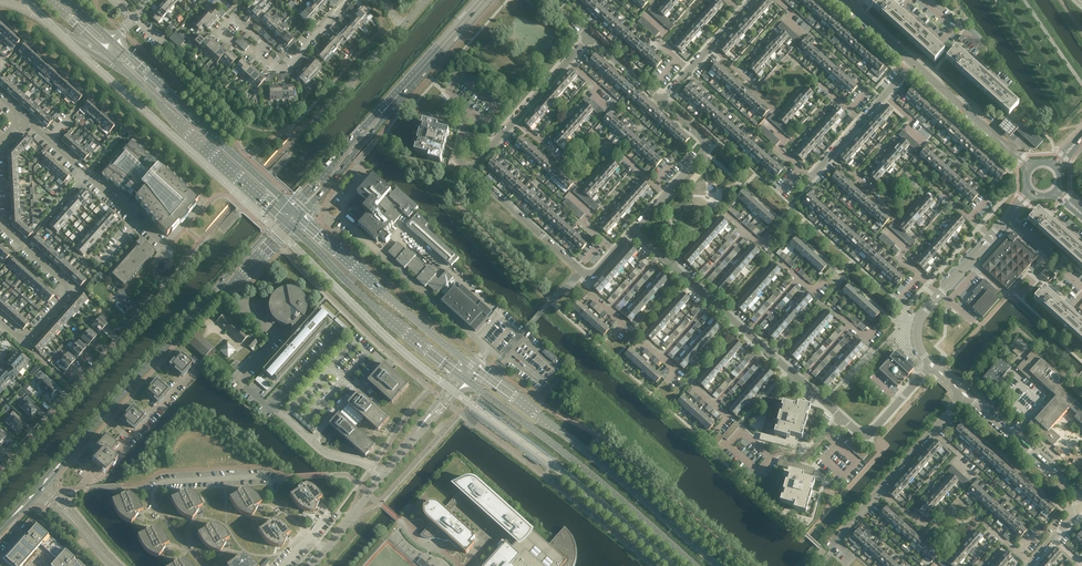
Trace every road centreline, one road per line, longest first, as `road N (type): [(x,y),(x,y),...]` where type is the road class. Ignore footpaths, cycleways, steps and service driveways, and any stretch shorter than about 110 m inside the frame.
road 1 (secondary): [(716,565),(607,468),(474,367)]
road 2 (secondary): [(464,379),(696,565)]
road 3 (residential): [(311,536),(275,499),(268,478),(165,483),(153,500),(205,565)]
road 4 (residential): [(842,418),(633,231)]
road 5 (unclassified): [(474,367),(489,348),(345,220),(345,202),(369,174)]
road 6 (secondary): [(292,209),(113,41)]
road 7 (secondary): [(105,51),(282,218)]
road 8 (unclassified): [(0,473),(160,294)]
road 9 (tertiary): [(45,480),(205,303)]
road 10 (secondary): [(291,226),(464,379)]
road 11 (secondary): [(474,367),(300,217)]
road 12 (residential): [(633,231),(598,271),(584,275),(470,170)]
road 13 (unclassified): [(325,549),(464,379)]
road 14 (residential): [(229,41),(220,32),(233,17),(263,45),(256,53),(274,68),(288,67),(349,0)]
road 15 (residential): [(0,224),(73,290),(24,343),(0,321)]
road 16 (residential): [(1012,214),(920,319),(917,344),(932,365)]
road 17 (residential): [(662,103),(702,138),(704,152),(633,231)]
road 18 (residential): [(964,394),(1081,499)]
road 19 (residential): [(23,117),(139,221)]
road 20 (tertiary): [(300,217),(391,103)]
road 21 (tertiary): [(391,103),(292,209)]
road 22 (tertiary): [(391,103),(483,0)]
road 23 (residential): [(1005,88),(976,60),(984,49),(924,0)]
road 24 (residential): [(932,365),(870,433),(842,418)]
road 25 (residential): [(831,155),(913,63)]

